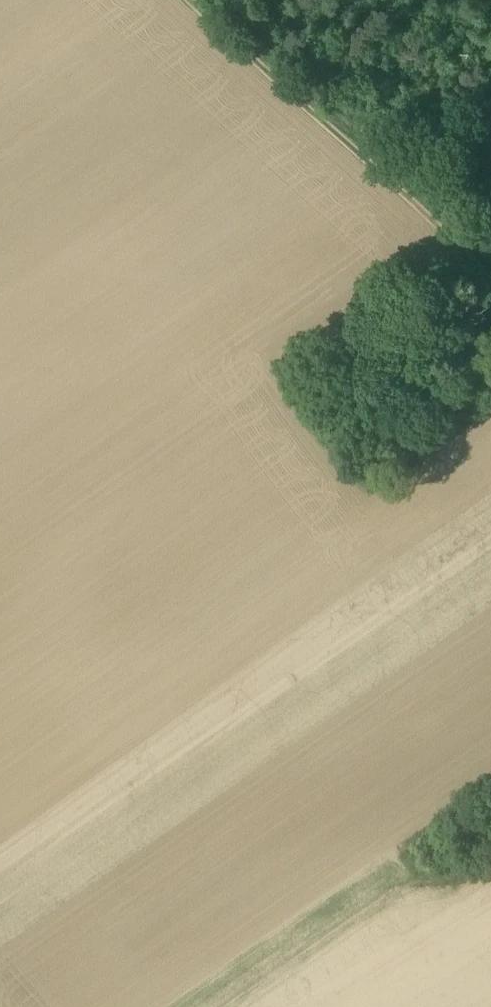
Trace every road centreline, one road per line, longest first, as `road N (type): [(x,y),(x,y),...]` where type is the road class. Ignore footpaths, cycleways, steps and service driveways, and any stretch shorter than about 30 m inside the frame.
road 1 (track): [(187,0),(490,279)]

